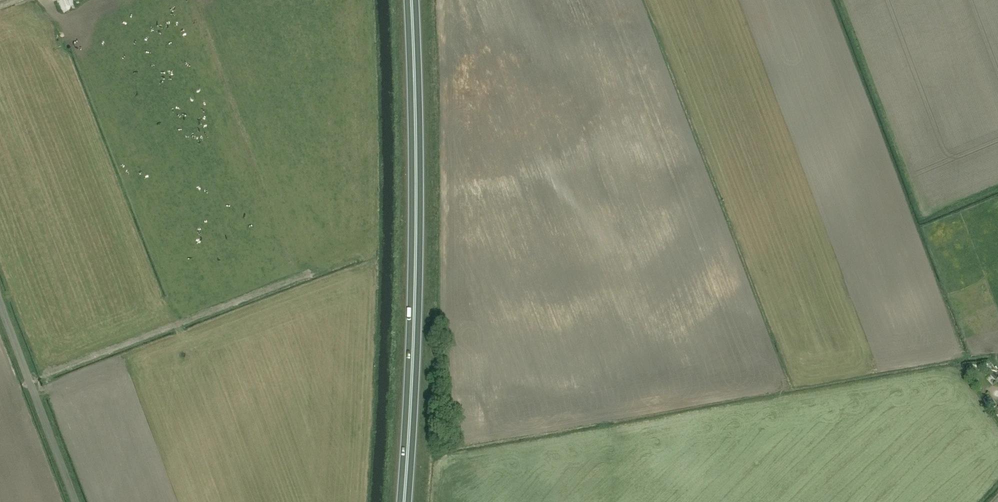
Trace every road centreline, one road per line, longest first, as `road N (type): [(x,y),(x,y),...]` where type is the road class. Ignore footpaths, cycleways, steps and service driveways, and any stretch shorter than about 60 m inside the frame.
road 1 (trunk): [(404,501),(418,257),(412,0)]
road 2 (unclassified): [(77,501),(0,299)]

